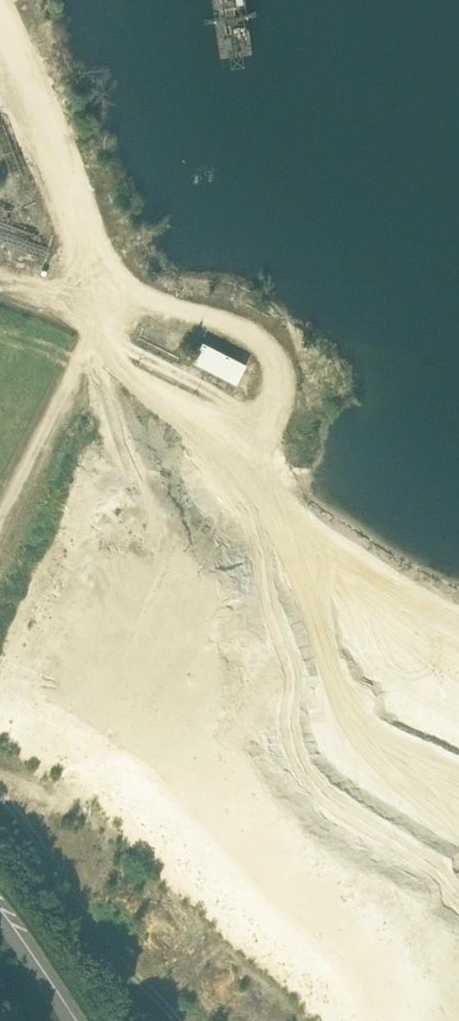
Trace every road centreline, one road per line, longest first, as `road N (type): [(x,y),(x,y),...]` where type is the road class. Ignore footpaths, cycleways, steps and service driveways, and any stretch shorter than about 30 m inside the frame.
road 1 (track): [(0,9),(122,332),(190,382),(268,421),(290,384),(282,337),(187,308),(132,279)]
road 2 (motorway): [(68,1020),(0,918)]

